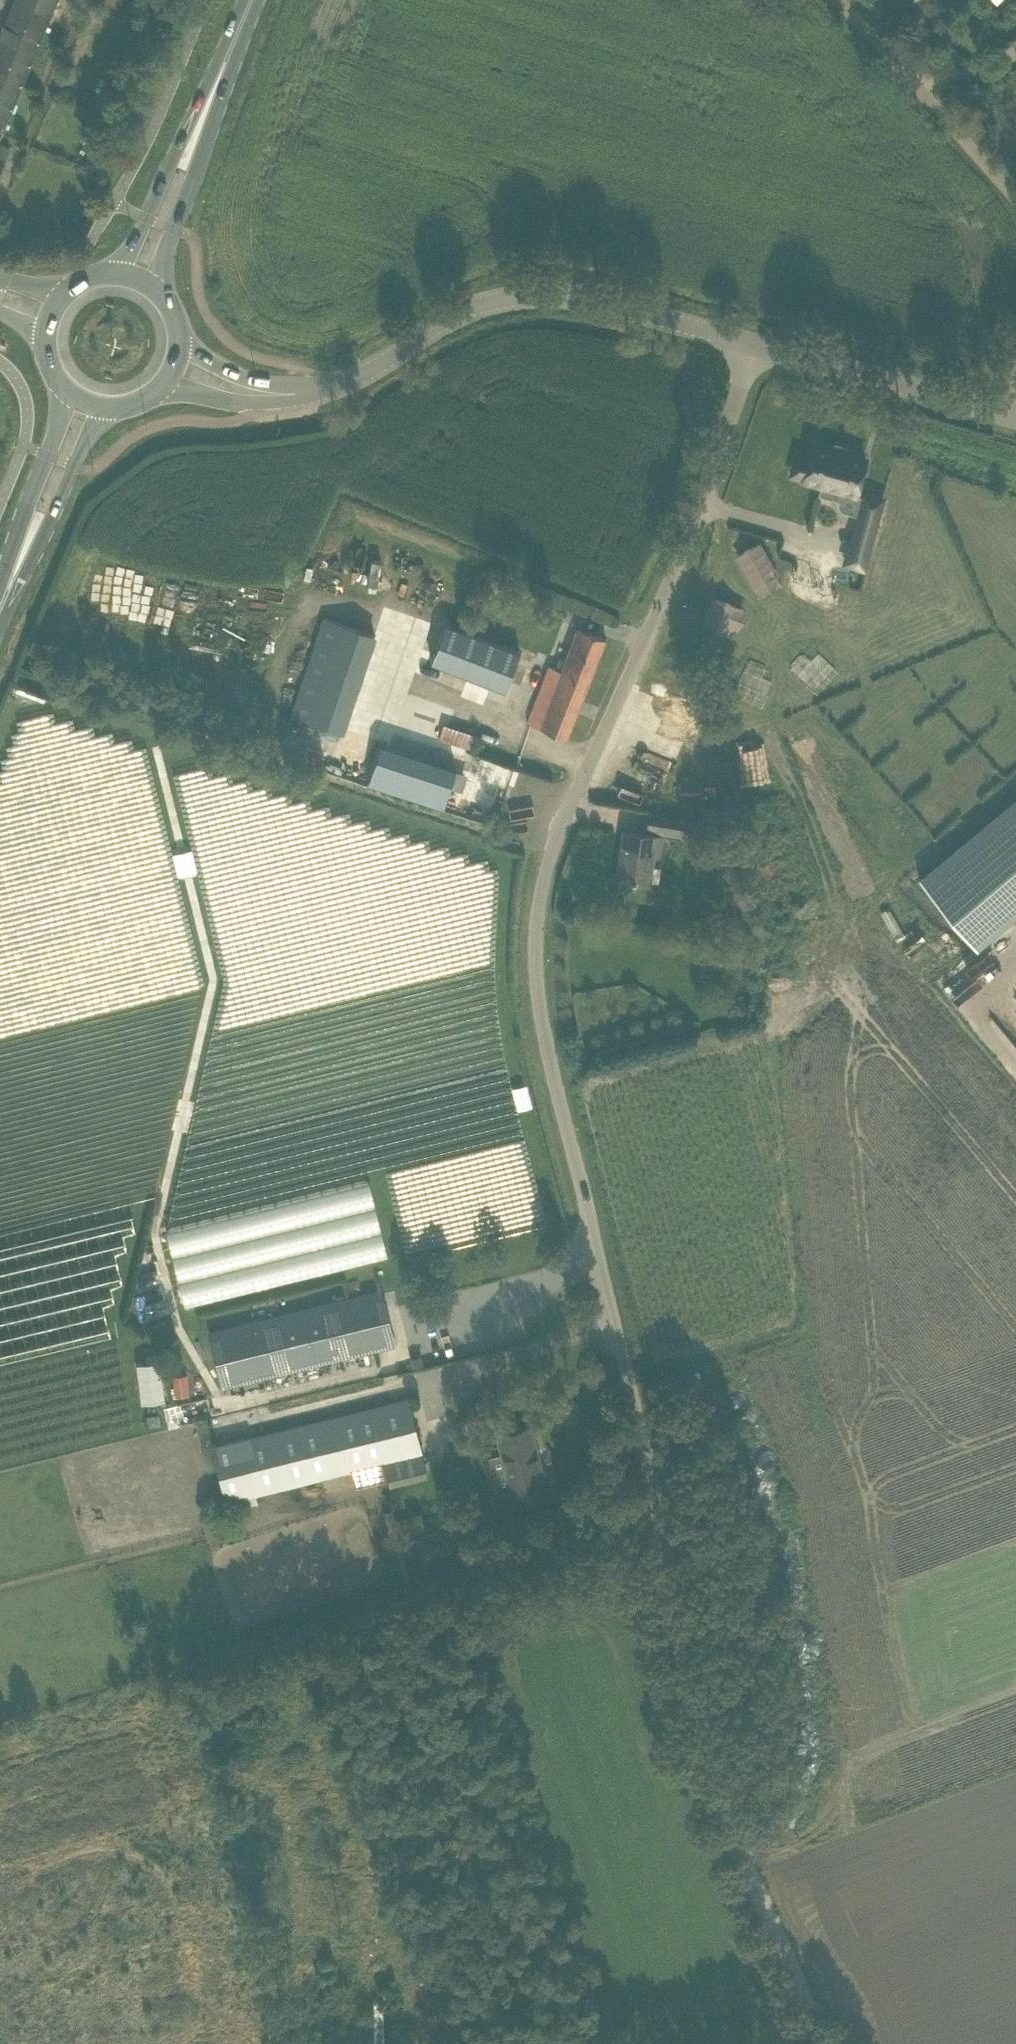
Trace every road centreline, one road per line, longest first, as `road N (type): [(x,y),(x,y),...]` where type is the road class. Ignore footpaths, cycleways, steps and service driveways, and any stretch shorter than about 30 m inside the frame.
road 1 (unclassified): [(813,2043),(701,1726),(545,1028),(539,931),(556,851),(758,345)]
road 2 (tertiary): [(758,345),(603,298),(514,299),(463,311),(369,371),(275,397)]
road 3 (tertiary): [(1011,414),(758,345)]
road 4 (unclassified): [(1015,193),(840,0)]
road 5 (primary): [(160,298),(224,63)]
road 6 (primary): [(224,63),(112,277)]
road 7 (primary): [(62,388),(7,590)]
road 8 (primary): [(7,590),(54,518),(100,409)]

